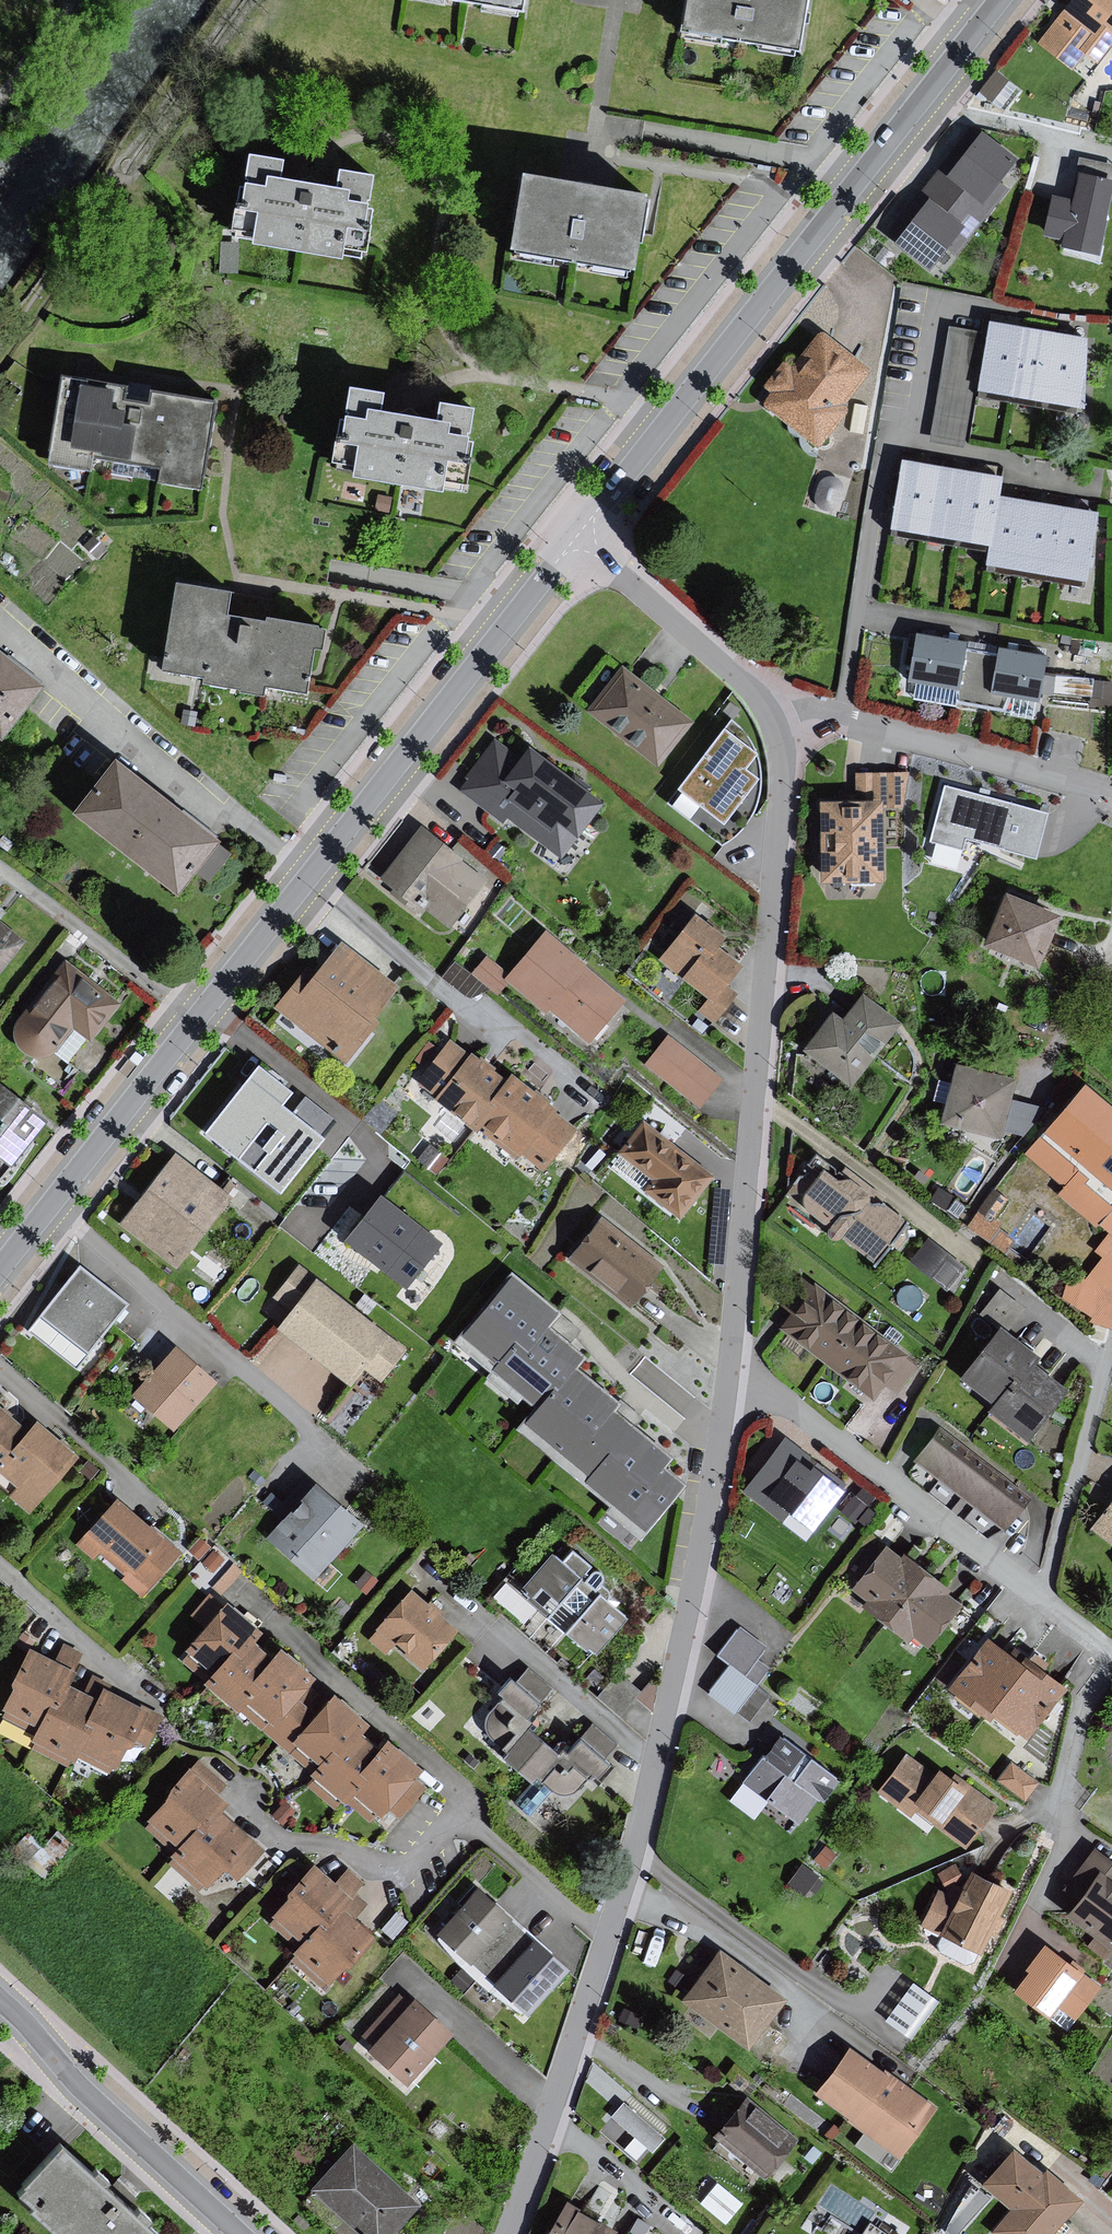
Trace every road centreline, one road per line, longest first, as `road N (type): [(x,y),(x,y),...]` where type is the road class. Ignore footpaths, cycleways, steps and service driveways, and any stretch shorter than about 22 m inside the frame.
road 1 (residential): [(505,2233),(616,1910),(657,1752),(731,1365),(772,916),(780,761),(773,718)]
road 2 (residential): [(583,536),(0,1265)]
road 3 (residential): [(1005,0),(583,536)]
road 4 (residential): [(773,718),(811,709),(1111,793)]
road 5 (residential): [(0,2000),(67,2076),(238,2233)]
road 6 (residential): [(773,718),(583,536)]
road 7 (unclassified): [(0,102),(72,0)]

